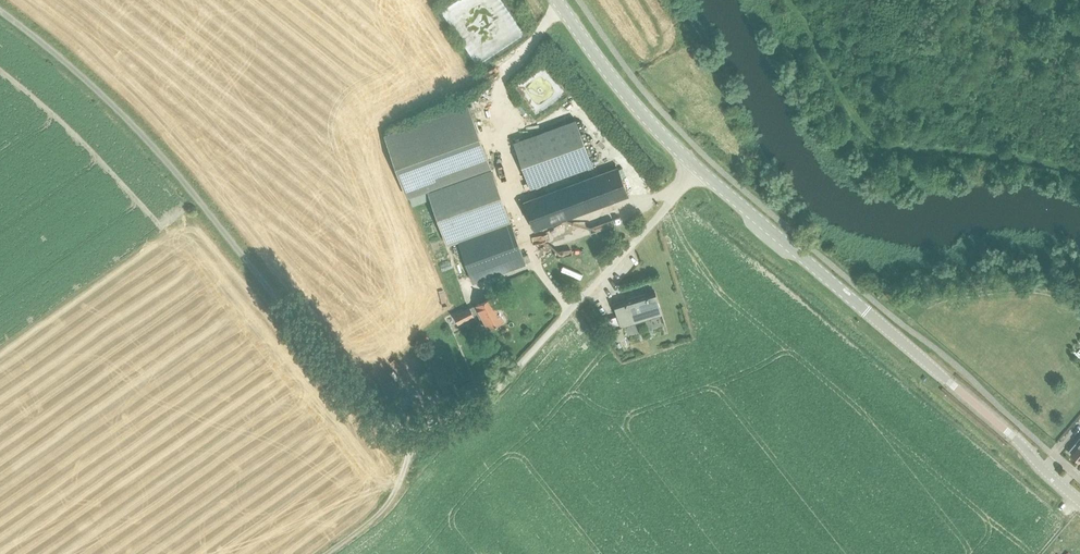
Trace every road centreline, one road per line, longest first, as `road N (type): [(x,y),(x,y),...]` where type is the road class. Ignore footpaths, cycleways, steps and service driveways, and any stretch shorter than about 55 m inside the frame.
road 1 (unclassified): [(696,165),(655,221),(493,393),(413,425),(388,422),(368,410),(130,120),(0,12)]
road 2 (secondary): [(1079,503),(1011,434),(696,165)]
road 3 (secondary): [(696,165),(626,97),(558,0)]
road 4 (track): [(413,425),(387,506),(323,553)]

